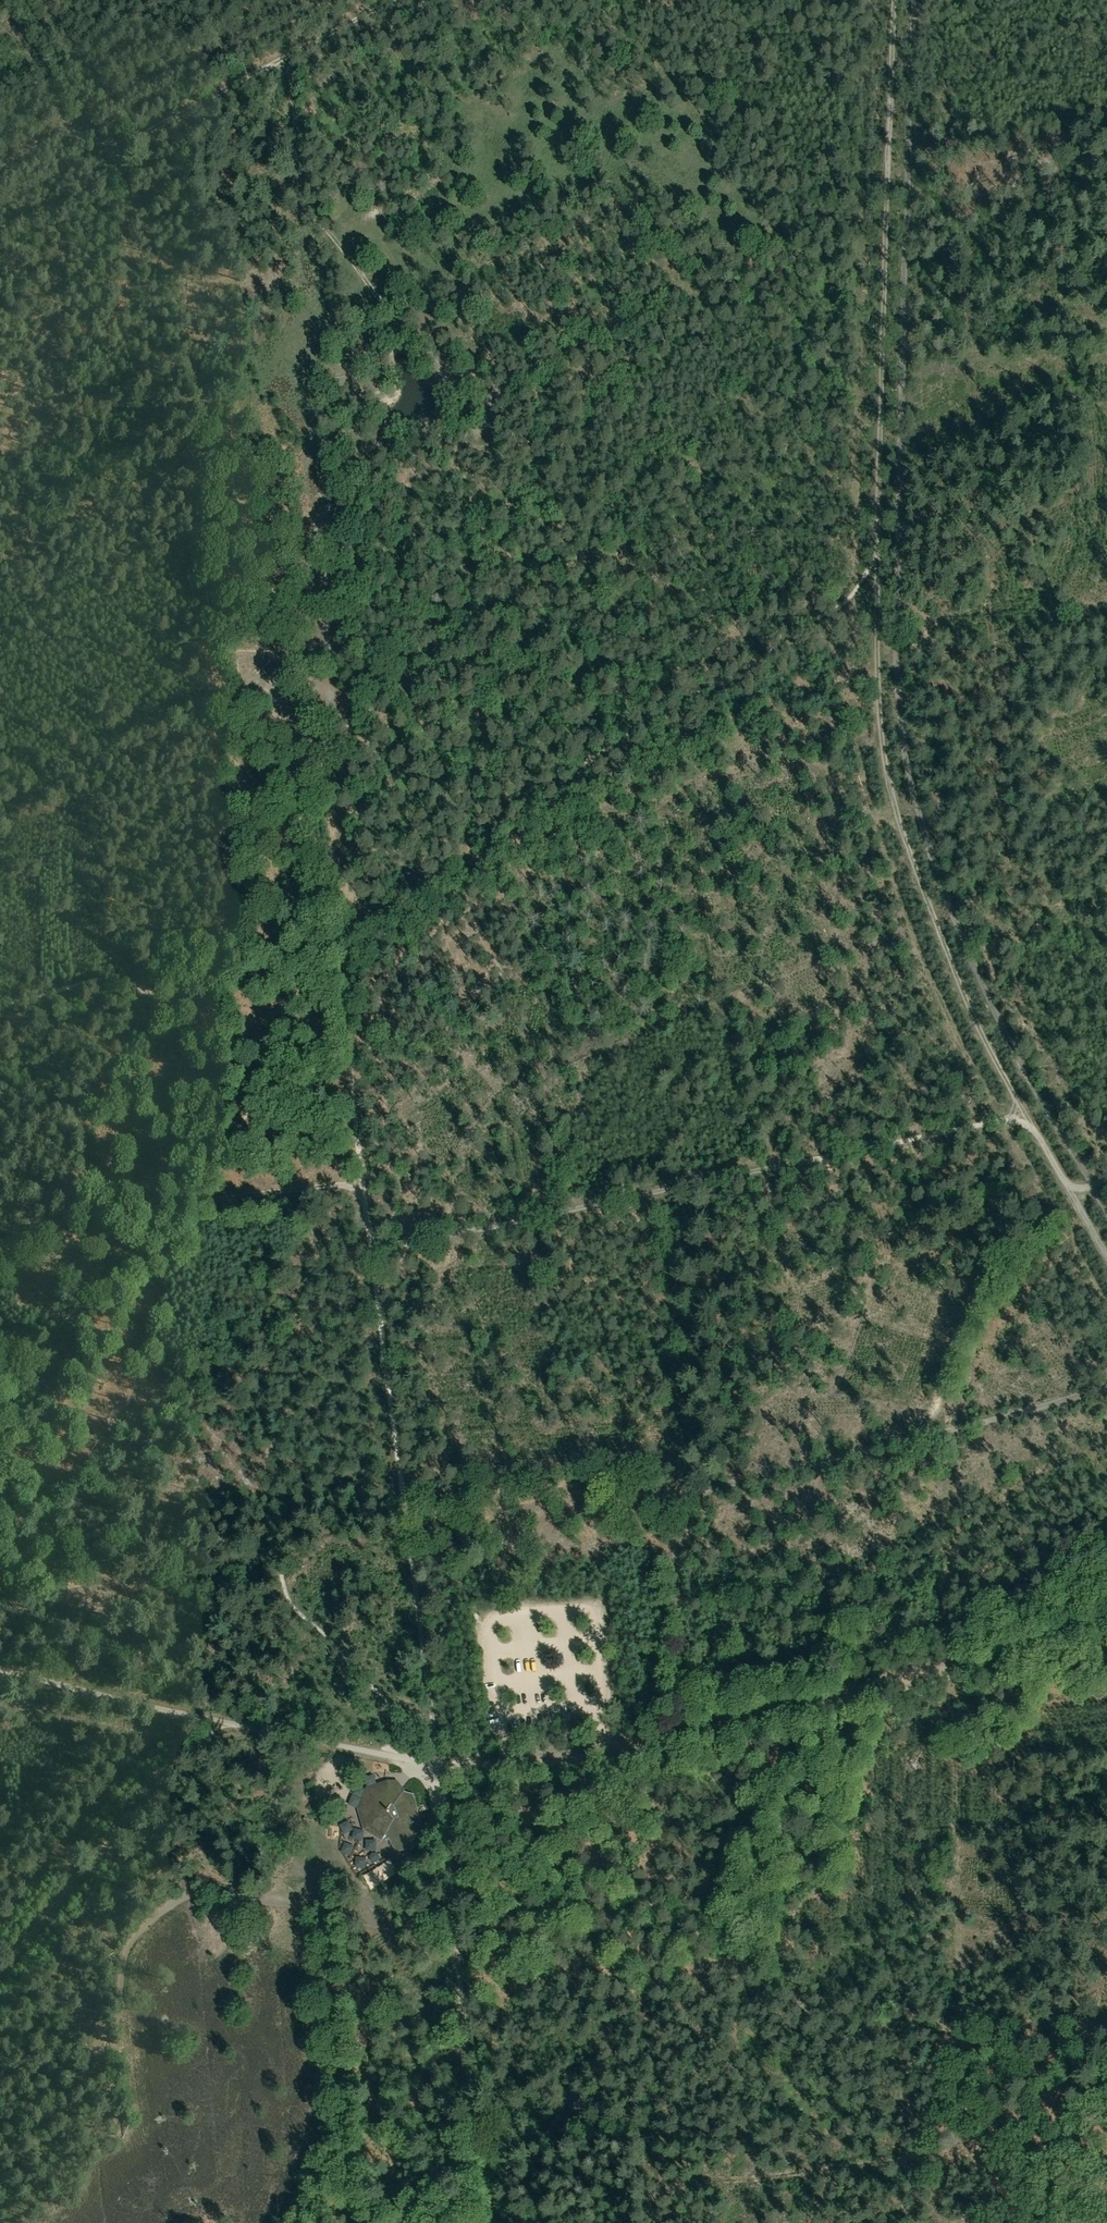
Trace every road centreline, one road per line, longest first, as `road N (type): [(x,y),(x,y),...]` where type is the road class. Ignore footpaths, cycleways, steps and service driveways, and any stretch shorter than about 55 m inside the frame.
road 1 (track): [(893,0),(873,730),(885,796),(918,886),(1032,1128),(1106,1259)]
road 2 (track): [(1106,1213),(990,998),(900,772),(895,697),(916,0)]
road 3 (track): [(433,1764),(336,938)]
road 4 (track): [(1106,2202),(1065,2189),(957,2079),(853,2048),(733,1939),(659,1908),(594,1899),(558,1905),(533,1874),(532,1857),(463,1824),(439,1801)]
road 5 (track): [(693,1745),(681,1497),(1106,1389)]
road 6 (unclassified): [(1106,1620),(693,1745),(594,1762),(441,1766)]
road 7 (track): [(373,1243),(1024,1111)]
road 8 (track): [(0,162),(55,134),(95,135),(109,146),(123,141),(387,0)]
road 9 (track): [(365,1178),(79,1215),(0,1215)]
road 10 (track): [(0,1977),(211,1713)]
road 11 (track): [(594,1762),(561,1822),(524,1867),(494,1885),(390,1926),(336,1914)]
road 12 (track): [(290,53),(299,202),(393,310)]
road 13 (track): [(0,1005),(115,979),(137,988)]

